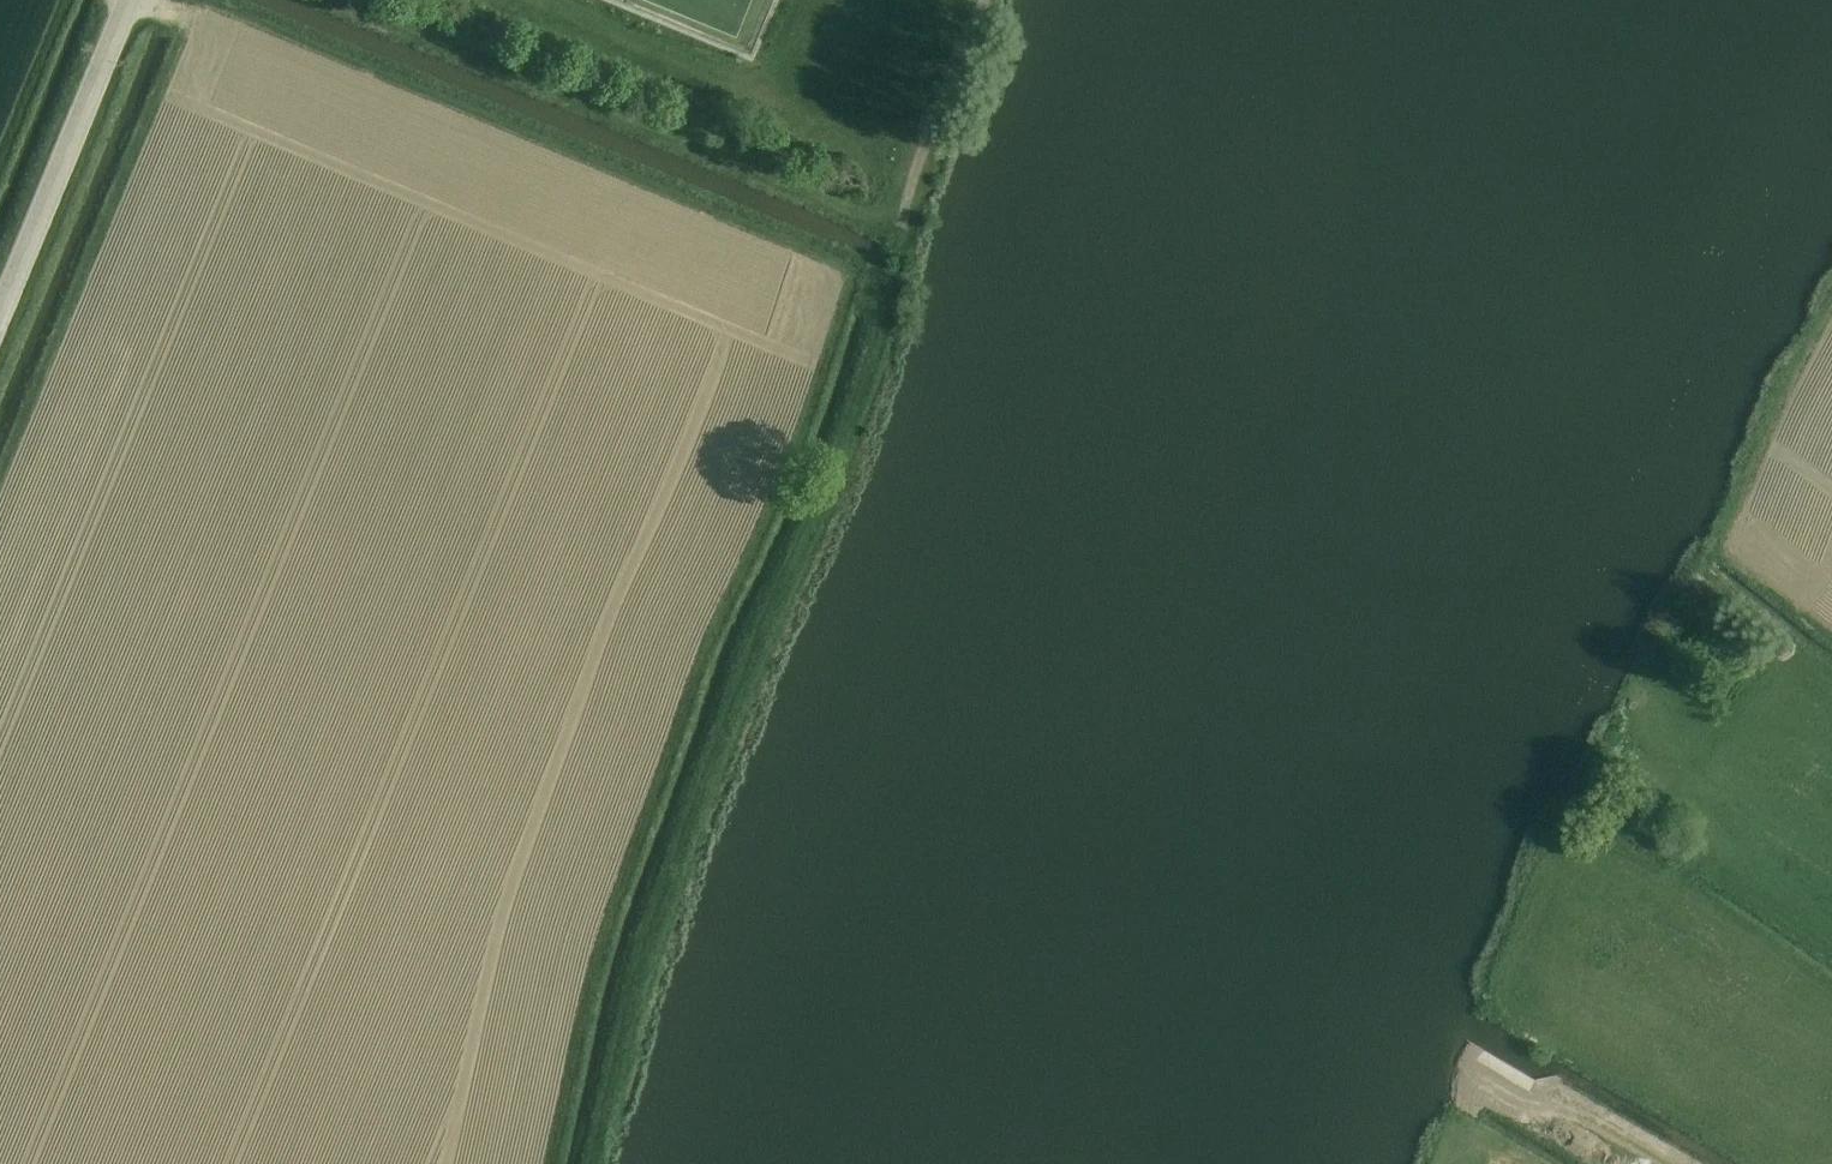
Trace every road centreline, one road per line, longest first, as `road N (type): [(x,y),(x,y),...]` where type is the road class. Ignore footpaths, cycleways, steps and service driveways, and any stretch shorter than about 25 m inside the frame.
road 1 (unclassified): [(0,310),(128,0)]
road 2 (track): [(902,226),(921,157),(986,0)]

